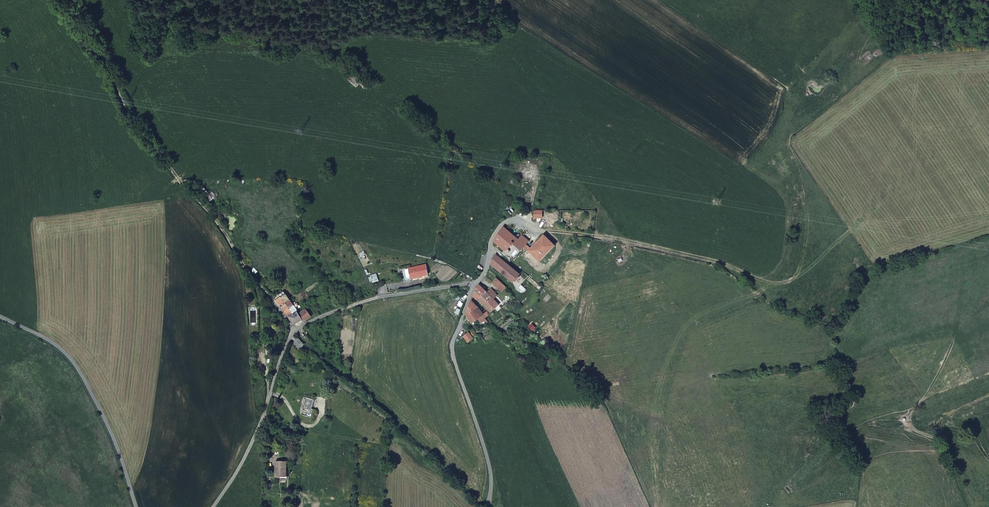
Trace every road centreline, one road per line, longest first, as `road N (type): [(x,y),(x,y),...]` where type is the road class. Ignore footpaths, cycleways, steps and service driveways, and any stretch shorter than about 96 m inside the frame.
road 1 (track): [(542,232),(628,241),(771,282),(806,272),(848,233)]
road 2 (unclassified): [(0,317),(50,342),(78,374),(134,506)]
road 3 (unclassified): [(488,506),(490,468),(452,352),(472,285)]
road 4 (unclassified): [(294,332),(258,431),(213,506)]
road 5 (unclassified): [(472,285),(383,296),(294,332)]
road 6 (track): [(972,506),(943,445),(911,427),(923,399)]

